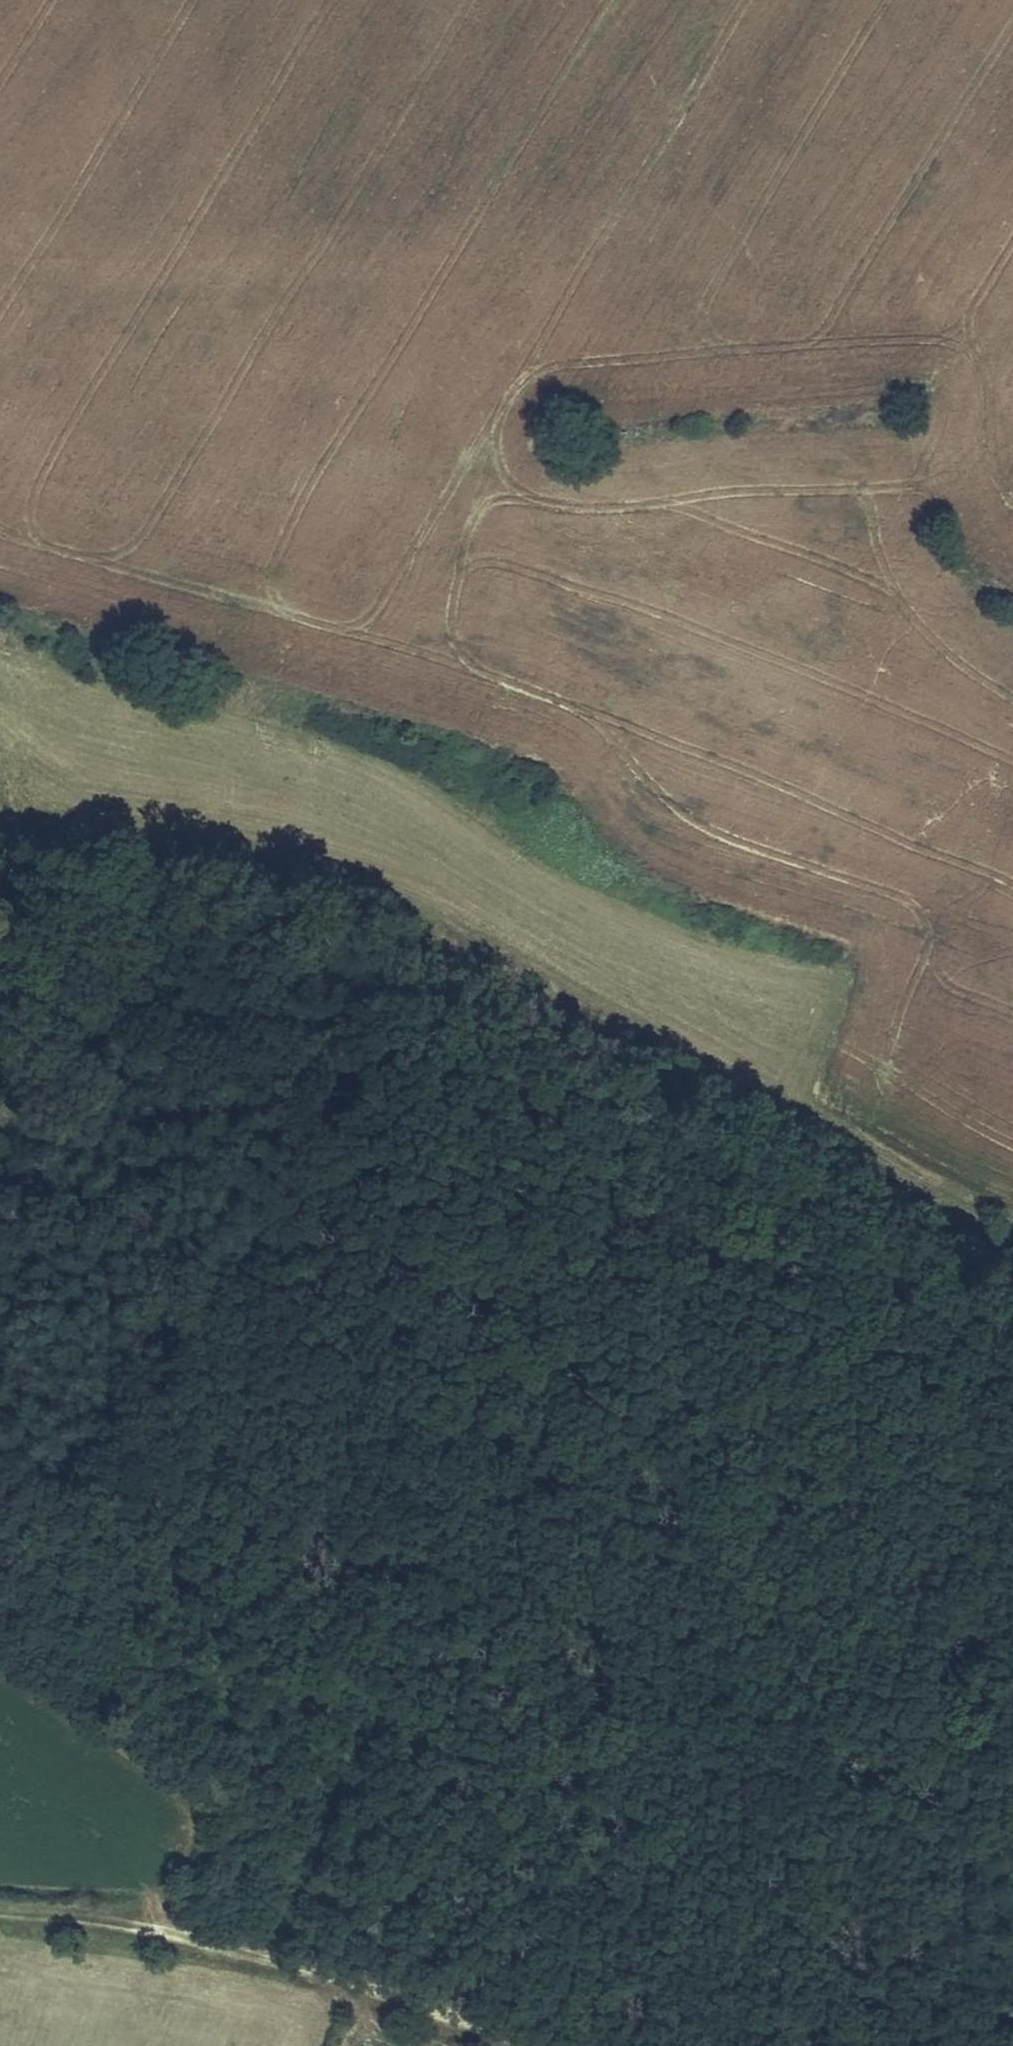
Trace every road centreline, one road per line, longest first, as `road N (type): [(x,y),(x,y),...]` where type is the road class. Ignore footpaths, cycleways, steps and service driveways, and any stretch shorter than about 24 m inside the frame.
road 1 (track): [(531,2045),(277,1956),(157,1931),(0,1915)]

